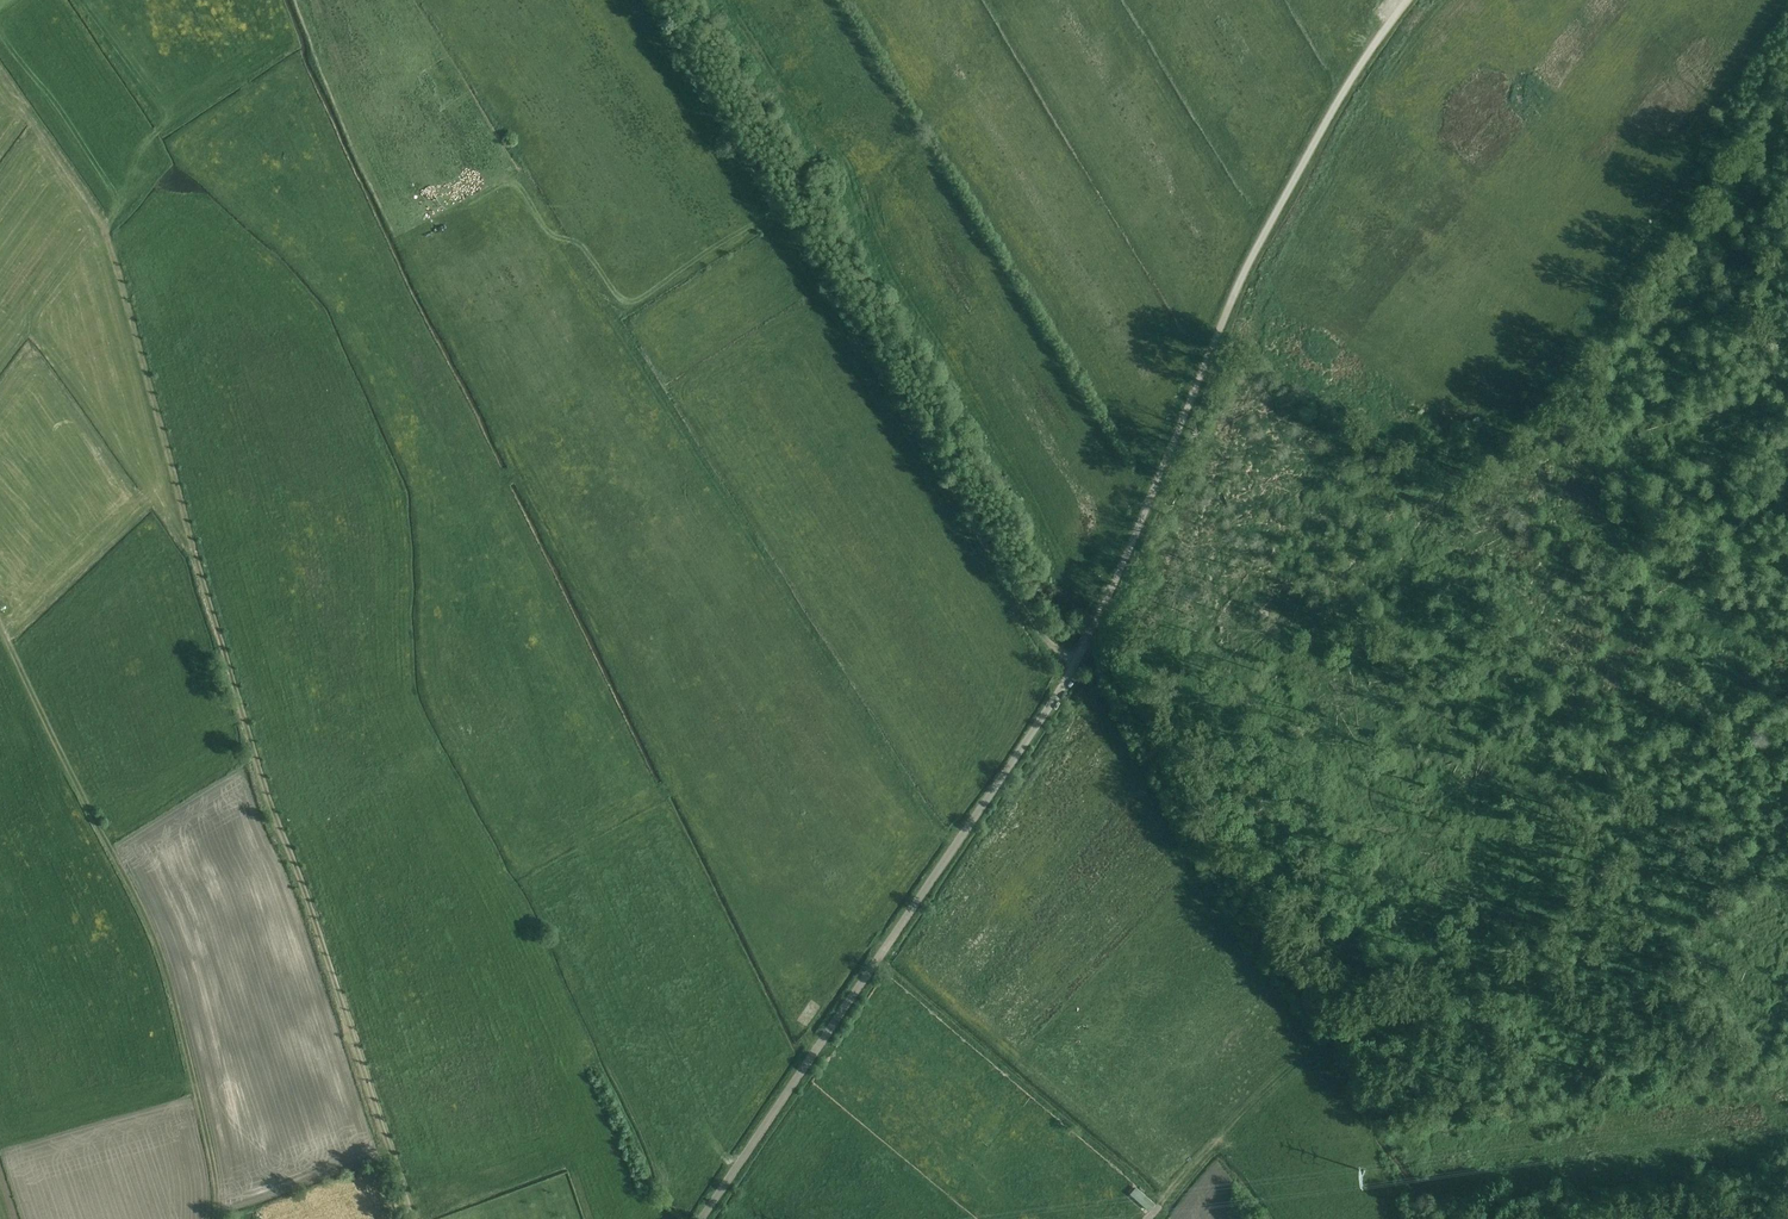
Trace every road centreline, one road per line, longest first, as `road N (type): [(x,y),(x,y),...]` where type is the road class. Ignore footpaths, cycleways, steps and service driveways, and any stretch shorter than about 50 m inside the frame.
road 1 (unclassified): [(704,1218),(1062,688),(1255,250),(1344,90),(1406,0)]
road 2 (track): [(412,1218),(231,672),(109,231),(0,71)]
road 3 (track): [(1062,688),(766,229),(767,201),(642,0)]
road 4 (track): [(1163,1206),(1298,1063),(1377,1013),(1422,996),(1667,956),(1767,1089)]
road 5 (track): [(0,622),(151,923),(188,1050),(218,1187),(218,1218)]

